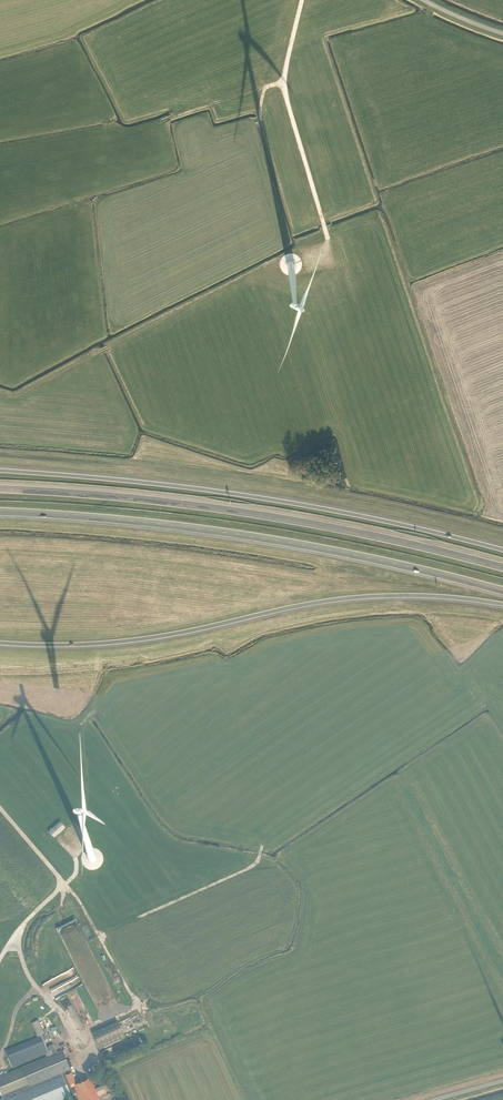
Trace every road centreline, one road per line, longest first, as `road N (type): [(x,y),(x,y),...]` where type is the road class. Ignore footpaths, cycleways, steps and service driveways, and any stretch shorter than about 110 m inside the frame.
road 1 (motorway): [(0,511),(225,532),(502,590)]
road 2 (motorway): [(502,549),(236,493),(0,470)]
road 3 (motorway): [(502,567),(235,511),(0,488)]
road 4 (motorway): [(0,642),(140,638),(375,595),(502,604)]
road 5 (track): [(287,0),(259,110),(301,255)]
road 6 (track): [(0,1060),(17,1008),(38,988),(19,950),(22,928),(64,884)]
road 7 (track): [(101,939),(254,862),(264,842)]

